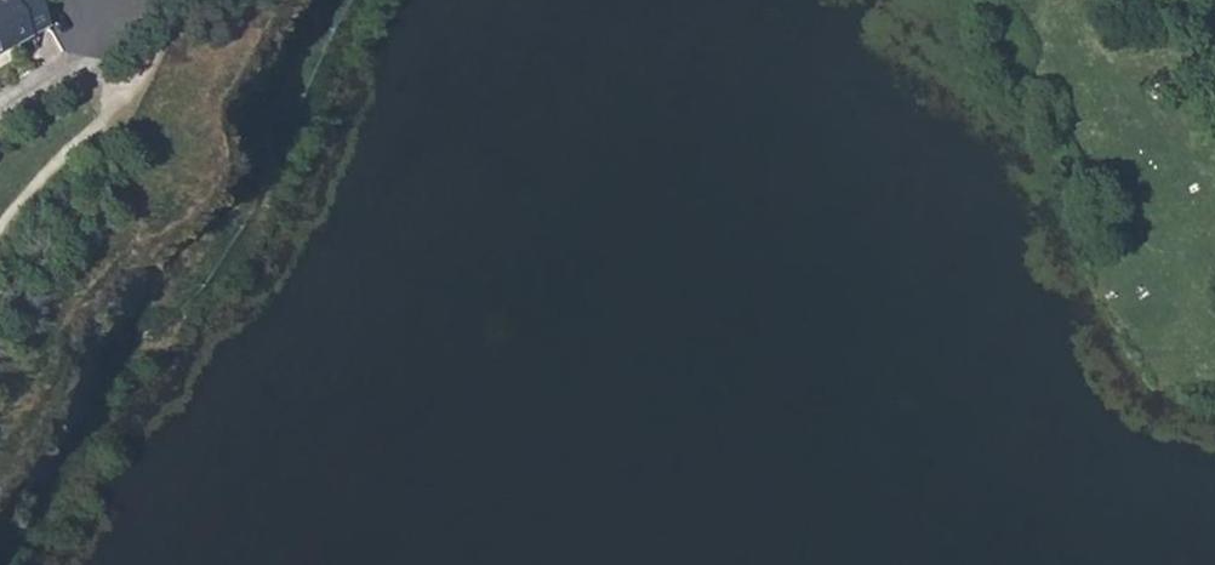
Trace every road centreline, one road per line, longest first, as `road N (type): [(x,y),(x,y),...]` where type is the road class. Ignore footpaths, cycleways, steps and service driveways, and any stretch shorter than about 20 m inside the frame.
road 1 (residential): [(77,0),(85,13),(67,58),(0,99)]

